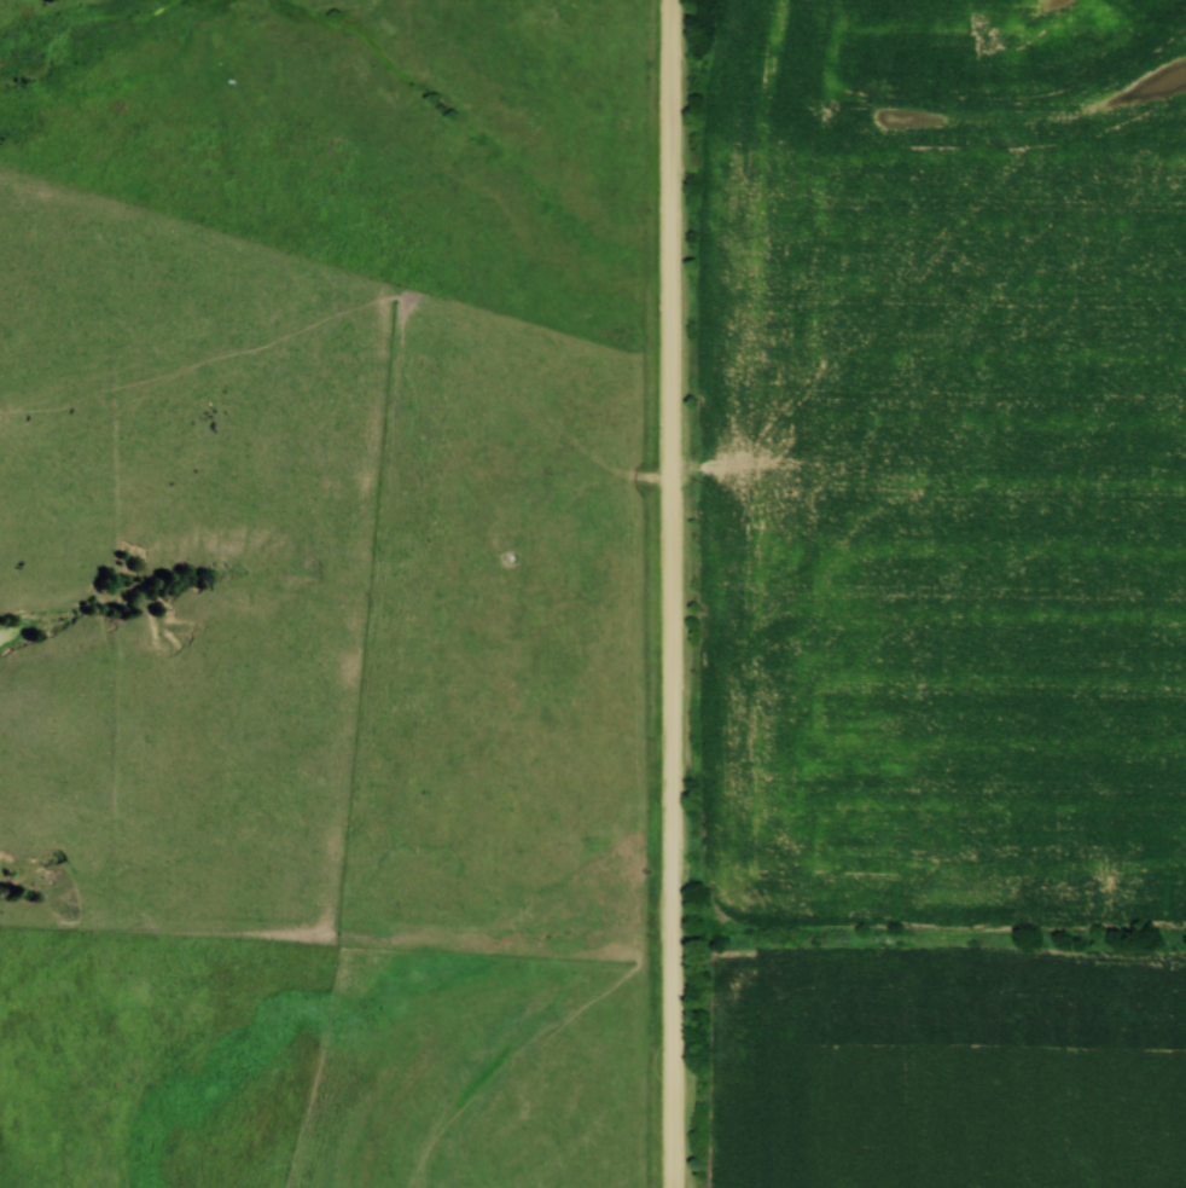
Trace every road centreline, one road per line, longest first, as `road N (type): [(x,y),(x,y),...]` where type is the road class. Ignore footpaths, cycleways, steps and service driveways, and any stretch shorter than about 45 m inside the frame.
road 1 (residential): [(667,1187),(666,0)]

